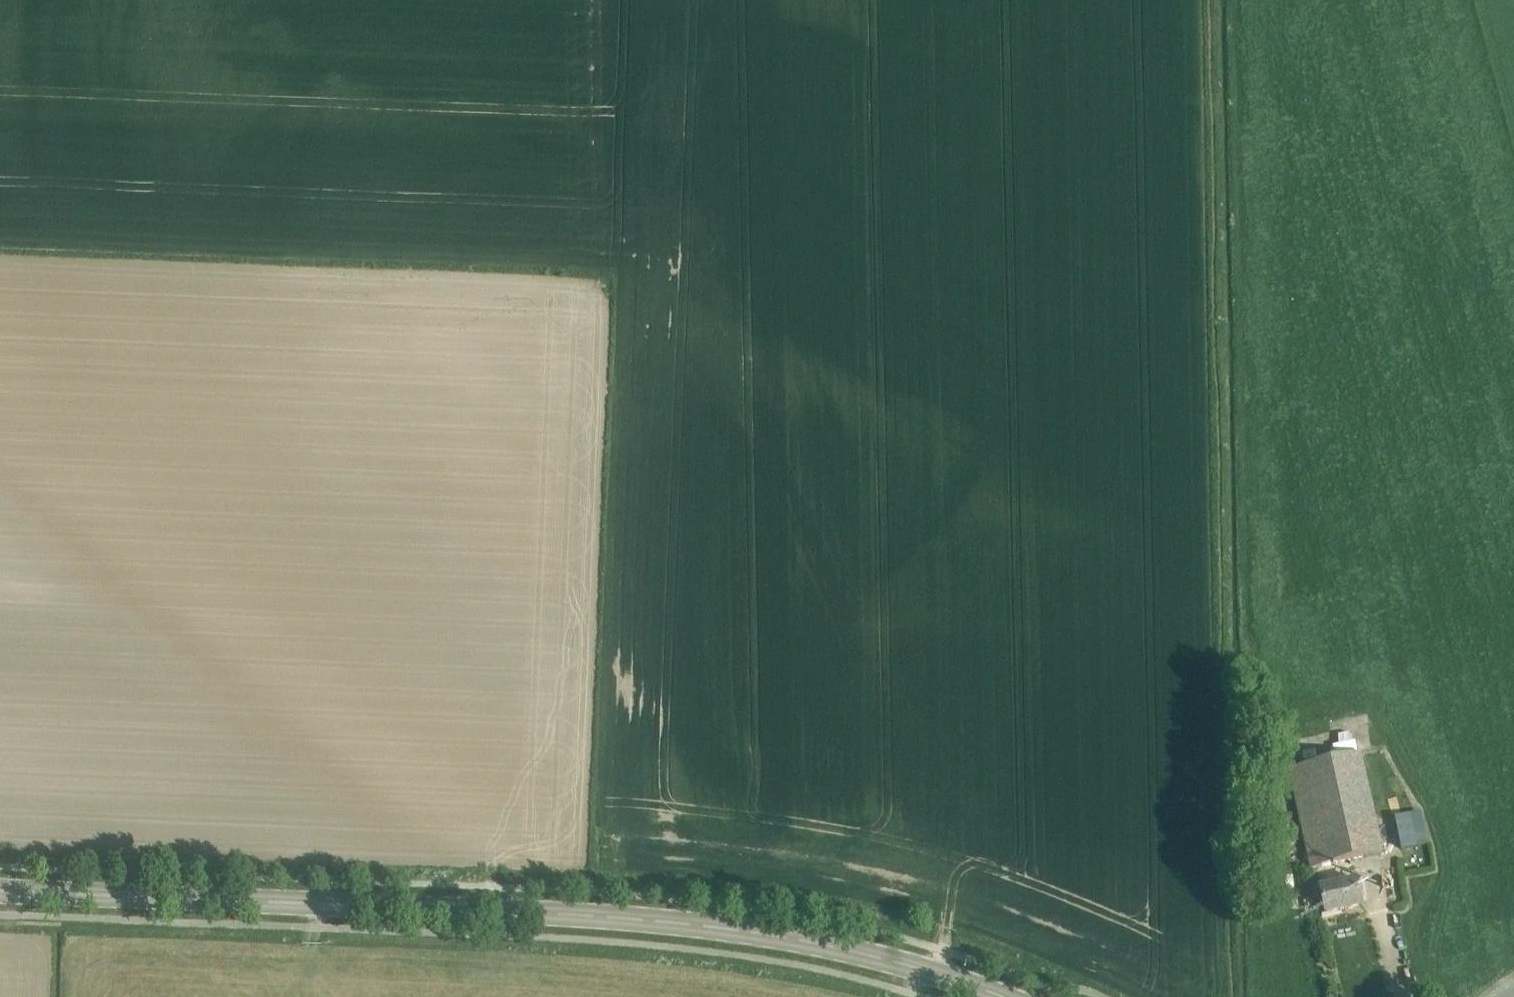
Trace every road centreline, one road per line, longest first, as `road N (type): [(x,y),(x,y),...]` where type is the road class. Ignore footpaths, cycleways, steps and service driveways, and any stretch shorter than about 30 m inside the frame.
road 1 (tertiary): [(944,976),(798,939),(633,917),(0,889)]

